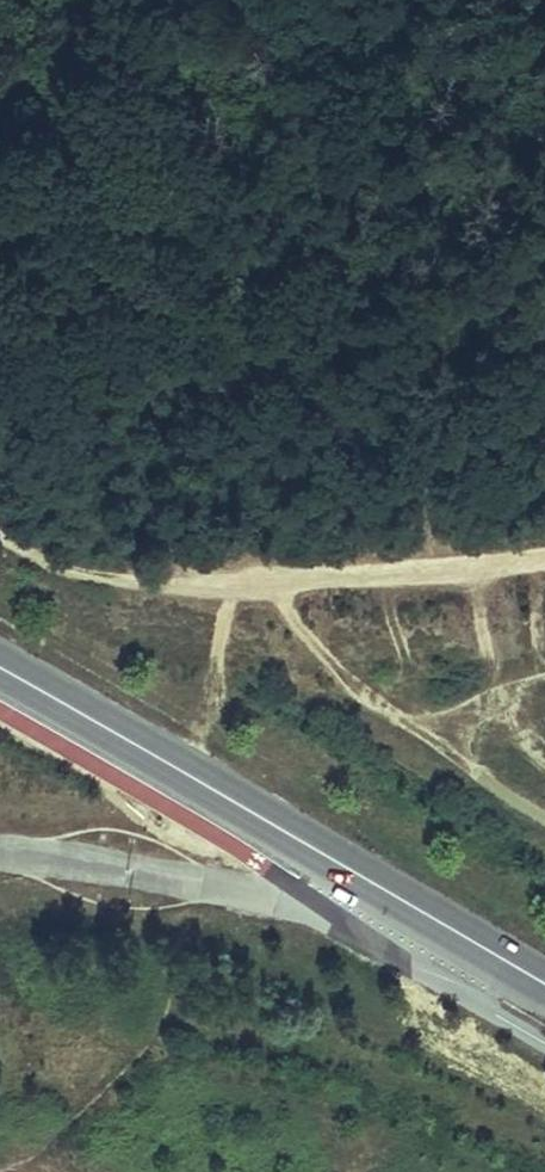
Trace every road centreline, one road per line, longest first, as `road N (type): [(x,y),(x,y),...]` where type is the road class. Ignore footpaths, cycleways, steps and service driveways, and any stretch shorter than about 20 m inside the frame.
road 1 (track): [(0,413),(421,0)]
road 2 (track): [(544,568),(179,576),(100,565),(0,528)]
road 3 (secondary): [(0,669),(474,944)]
road 4 (track): [(272,577),(308,639),(412,728),(544,814)]
road 5 (unclassified): [(474,944),(310,898)]
road 6 (track): [(380,699),(491,705),(544,695)]

